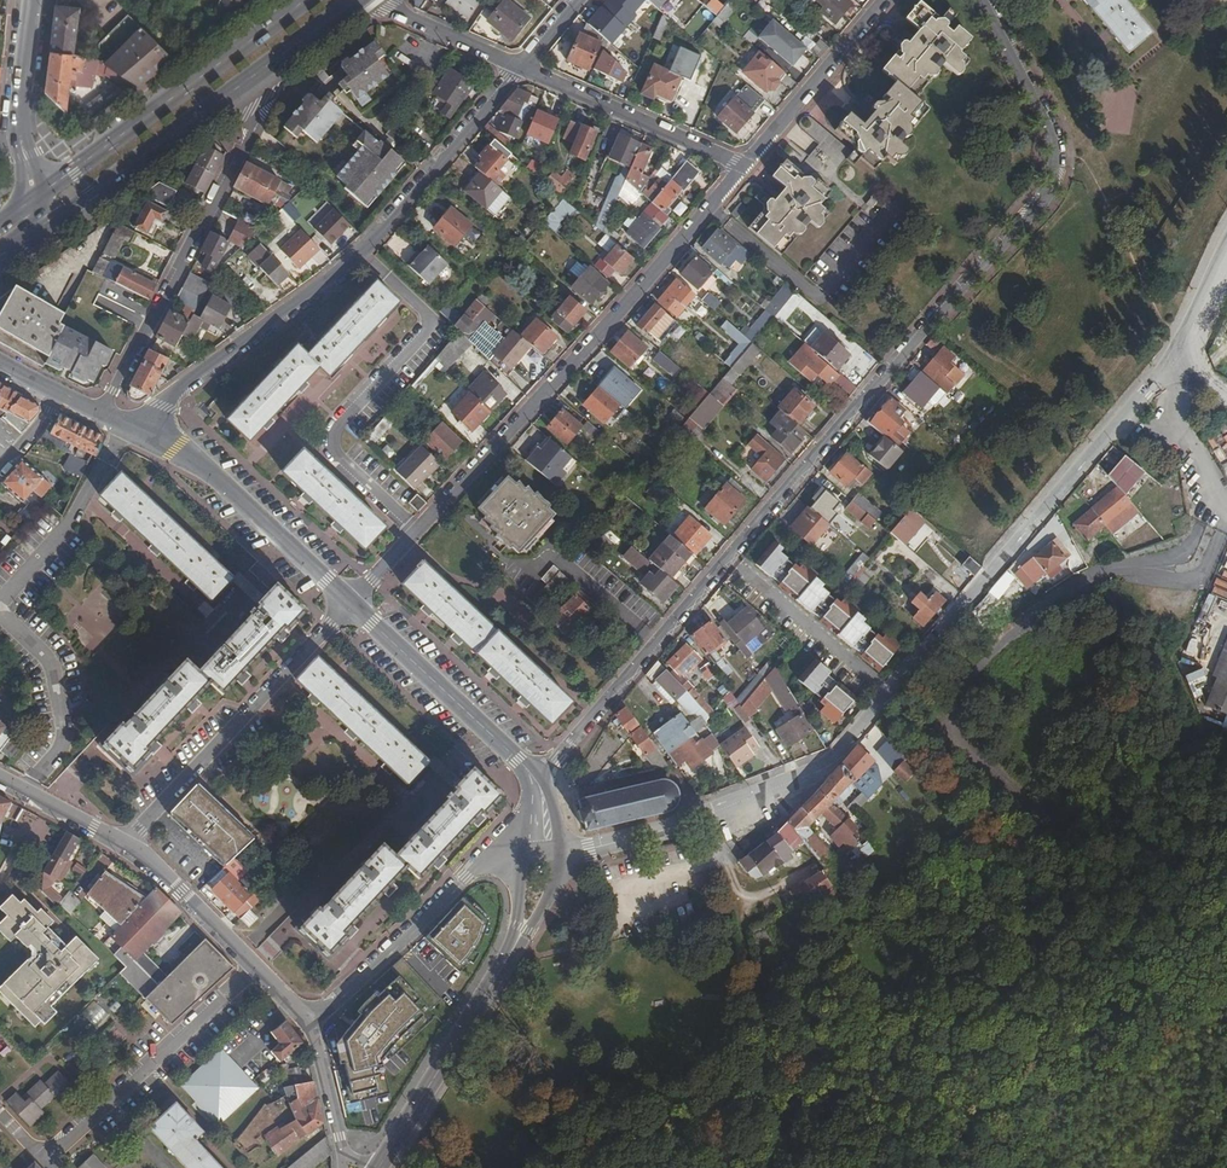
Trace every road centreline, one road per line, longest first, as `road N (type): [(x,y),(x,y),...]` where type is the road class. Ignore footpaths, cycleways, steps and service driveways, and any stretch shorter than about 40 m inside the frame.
road 1 (residential): [(533,780),(1046,171),(1046,131),(982,0)]
road 2 (tertiary): [(1226,244),(1173,358),(843,747),(713,815)]
road 3 (residential): [(743,168),(349,606)]
road 4 (residential): [(125,427),(360,251),(520,66)]
road 5 (unclassified): [(248,81),(259,105),(248,144),(98,414)]
road 6 (primary): [(305,0),(34,196)]
road 7 (residential): [(349,606),(120,842)]
road 8 (tertiary): [(125,427),(173,445),(209,473),(349,606)]
road 9 (residential): [(519,859),(466,876),(312,1022)]
road 10 (tertiary): [(349,606),(533,780)]
road 11 (primary): [(41,226),(248,81)]
road 12 (residential): [(520,66),(743,168)]
road 13 (tertiary): [(382,1161),(498,972)]
road 14 (residential): [(743,168),(885,0)]
road 15 (residential): [(0,597),(62,527),(125,427)]
road 16 (residential): [(22,791),(55,757),(64,730),(52,669),(0,617)]
road 17 (residential): [(111,1103),(252,965)]
road 18 (residential): [(120,842),(144,855),(252,965)]
road 19 (tertiary): [(32,0),(18,130),(29,173)]
road 20 (residential): [(520,66),(374,0)]
road 21 (tertiary): [(713,815),(558,853)]
road 22 (residential): [(312,1022),(342,1155)]
road 23 (tertiary): [(498,972),(543,905),(558,853)]
road 24 (primary): [(248,81),(355,0)]

